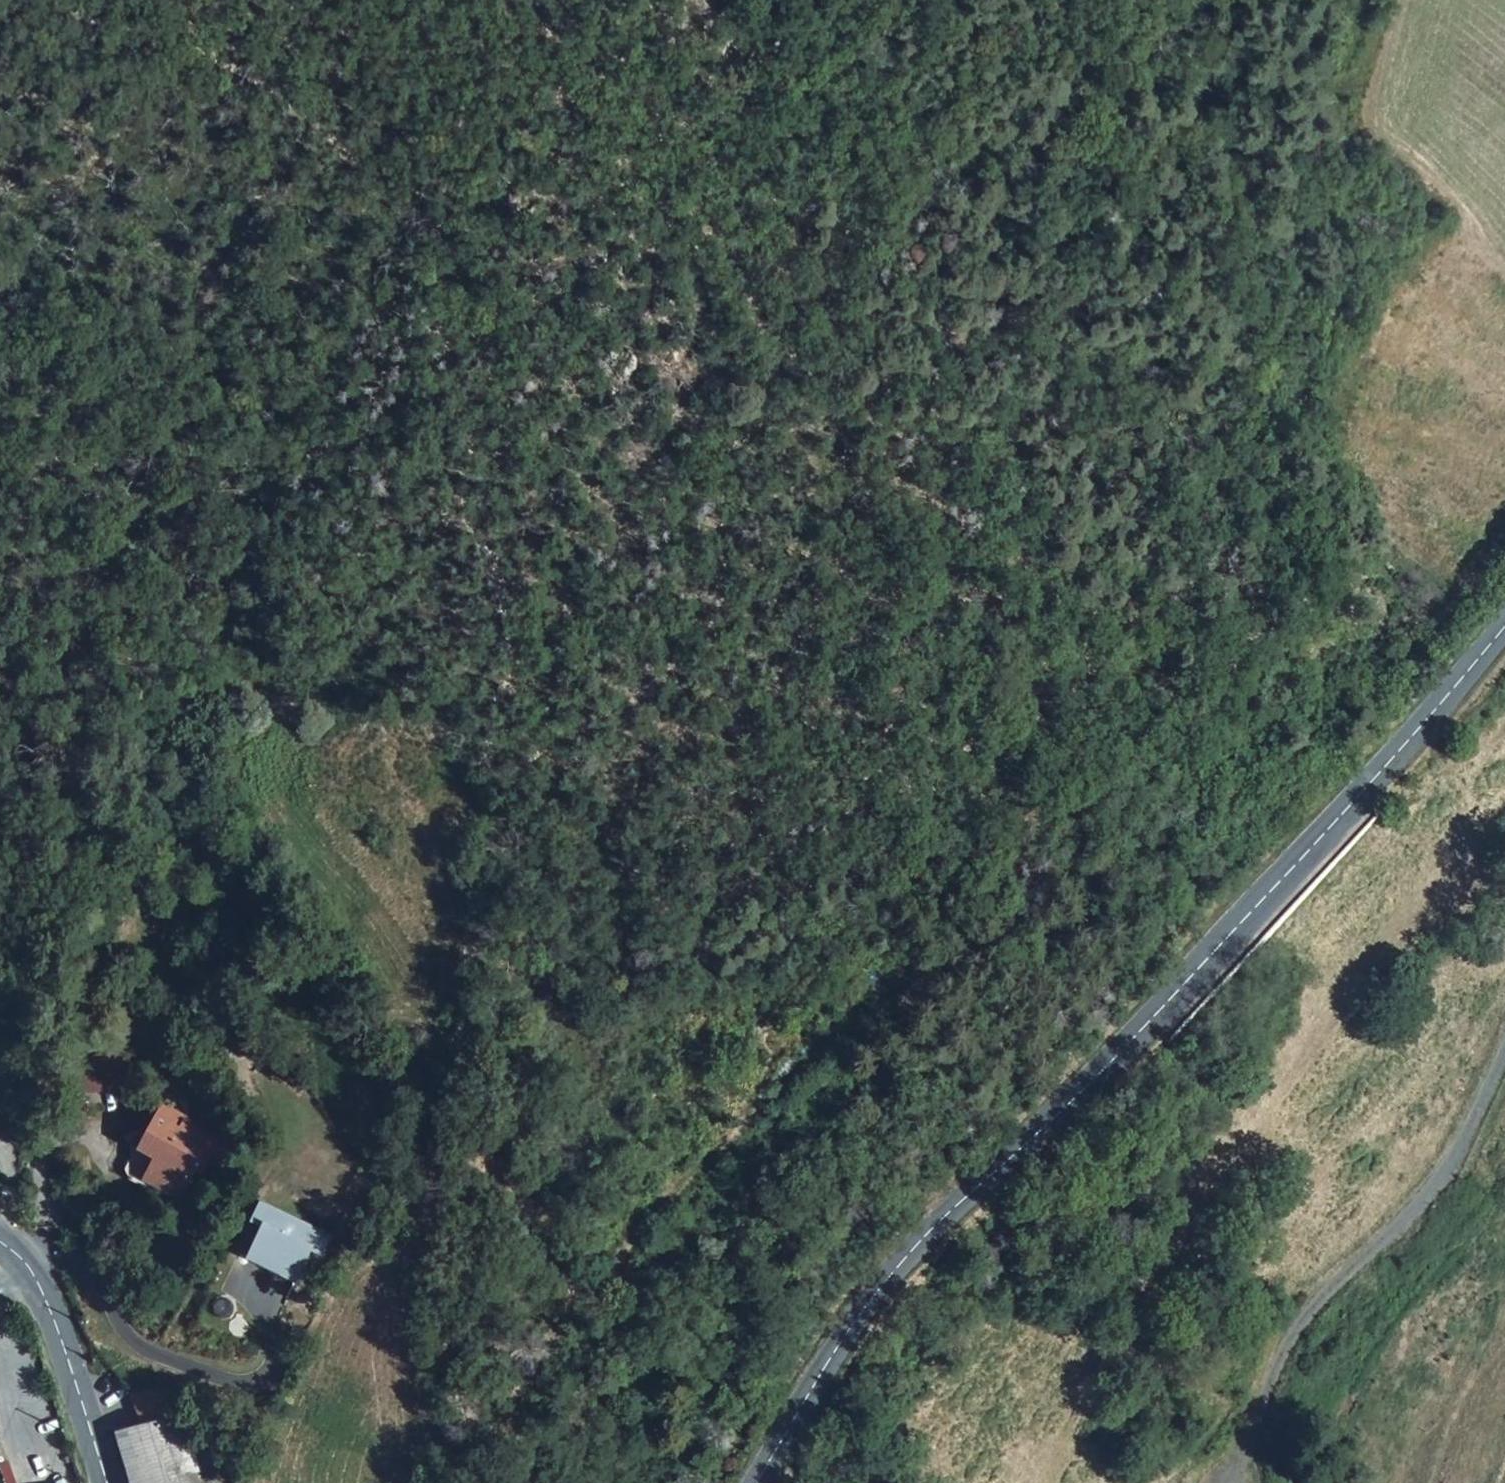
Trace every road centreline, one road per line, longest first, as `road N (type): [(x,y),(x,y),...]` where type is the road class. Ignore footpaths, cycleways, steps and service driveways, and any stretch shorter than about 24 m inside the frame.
road 1 (secondary): [(1504,623),(1236,932),(868,1303),(757,1482)]
road 2 (secondary): [(108,1482),(37,1279),(0,1241)]

